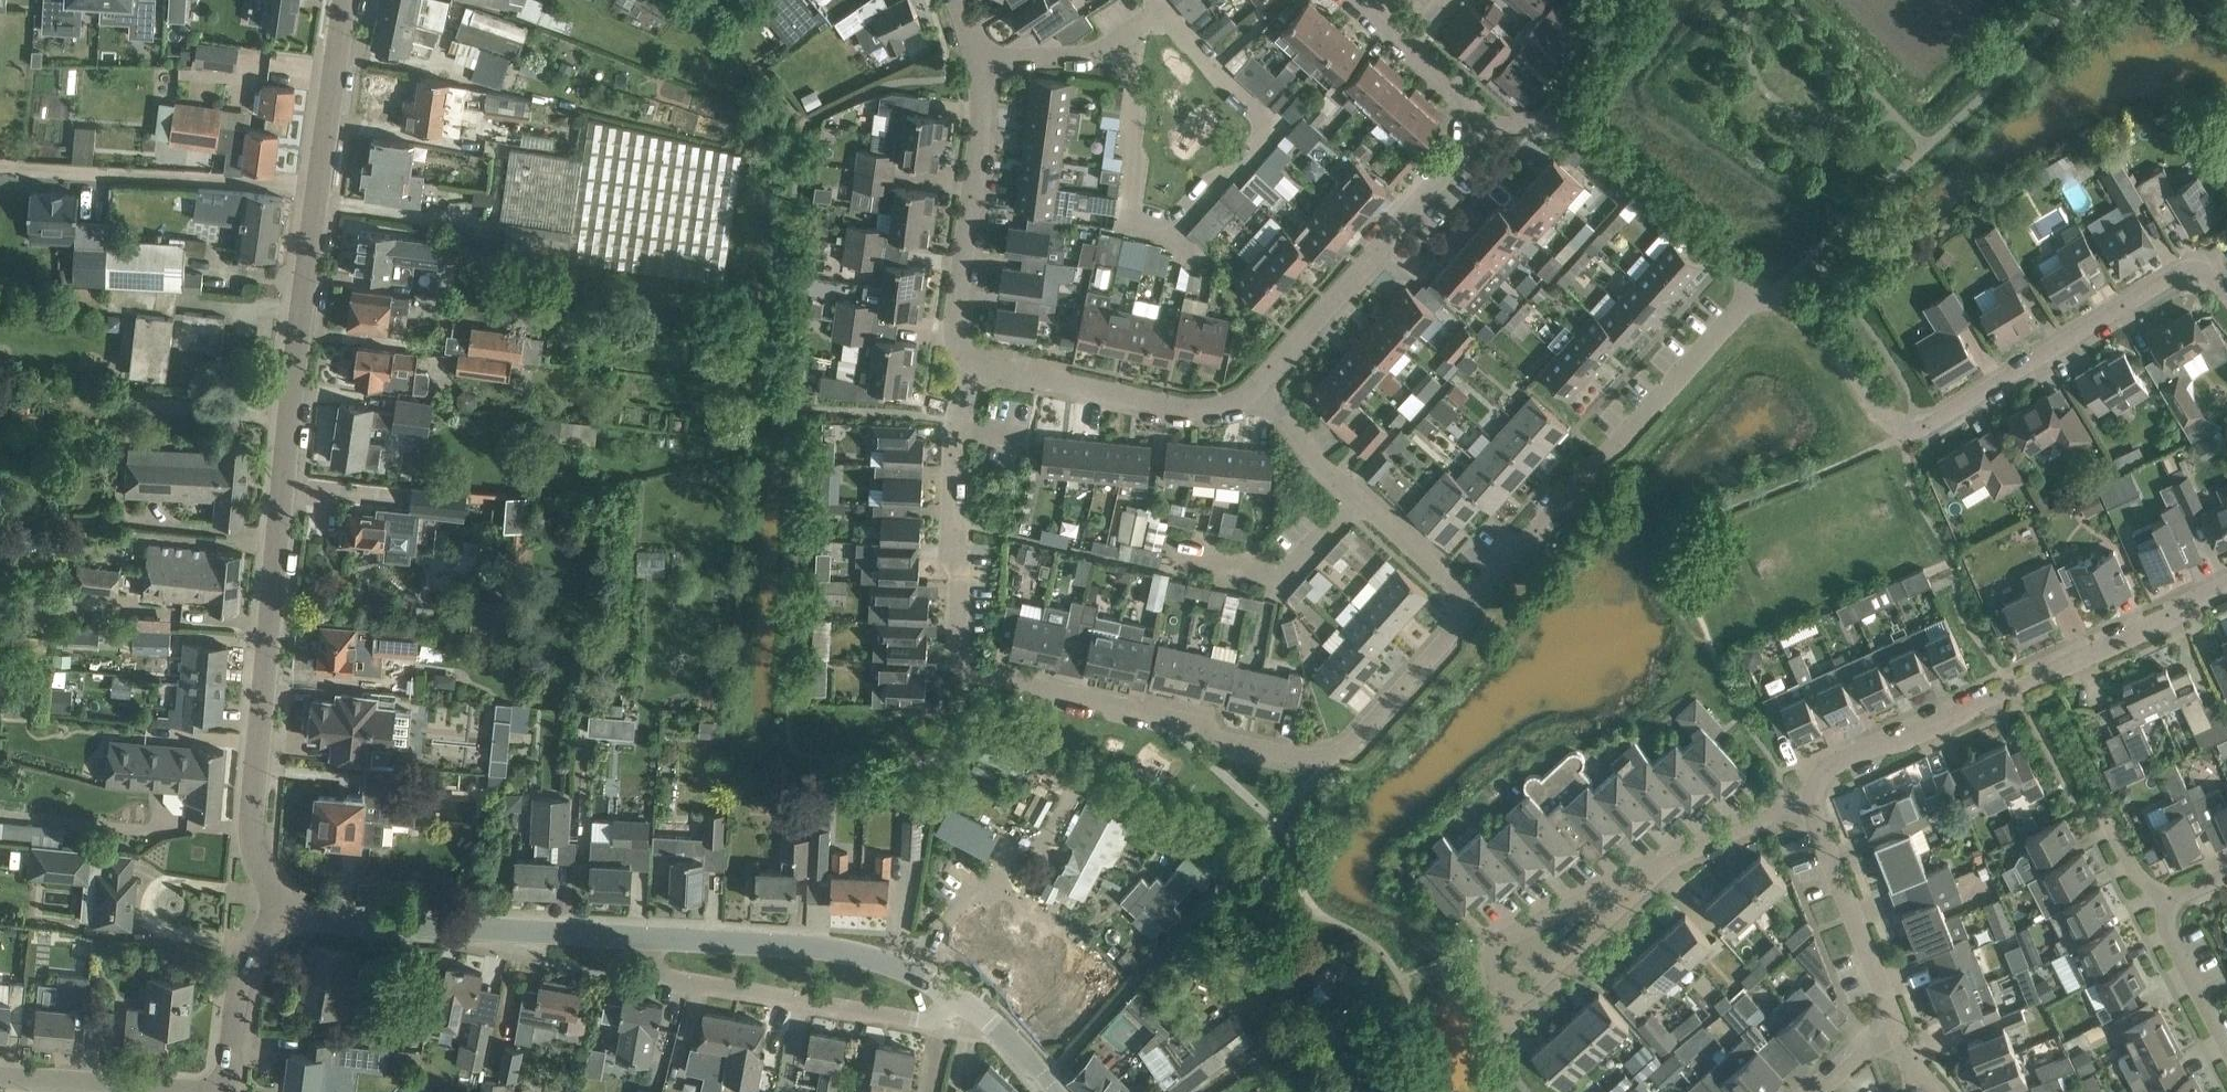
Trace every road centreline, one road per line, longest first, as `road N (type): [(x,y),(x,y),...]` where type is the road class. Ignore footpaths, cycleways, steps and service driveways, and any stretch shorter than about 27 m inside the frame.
road 1 (residential): [(1473,605),(1328,759),(970,672),(955,633),(956,420),(976,363)]
road 2 (tertiary): [(282,904),(263,877),(253,821),(319,183)]
road 3 (unclassified): [(2226,293),(2205,269),(2172,275),(1928,424),(1907,427),(1878,411),(1797,310),(1756,289)]
road 4 (residential): [(1809,804),(1822,773),(2226,586)]
road 5 (residential): [(1473,605),(1756,289)]
road 6 (residential): [(611,932),(643,972),(907,1017),(934,1016),(965,1001)]
road 7 (residential): [(976,363),(957,339),(956,308),(980,109),(961,0)]
road 8 (tertiary): [(965,1001),(900,962),(860,951),(611,932)]
road 9 (unclassified): [(1756,289),(1564,122),(1475,128)]
road 10 (residential): [(1475,128),(1256,384)]
road 11 (tertiary): [(611,932),(326,919),(282,904)]
road 12 (residential): [(1637,876),(1484,944),(1505,998),(1589,934)]
road 13 (residential): [(319,183),(0,167)]
road 14 (residential): [(1473,605),(1301,443),(1256,384)]
road 15 (residential): [(1256,384),(1216,406),(976,363)]
road 16 (residential): [(1899,1035),(1809,804)]
road 17 (tertiary): [(227,1091),(241,984),(282,904)]
road 18 (unclassified): [(0,1078),(193,1091)]
road 19 (residential): [(1637,876),(1809,804)]
road 20 (tertiary): [(319,183),(342,0)]
road 21 (residential): [(2226,1046),(2171,938),(2169,906)]
road 22 (tertiary): [(1055,1091),(965,1001)]
road 23 (residential): [(2169,906),(2138,873),(2099,802)]

